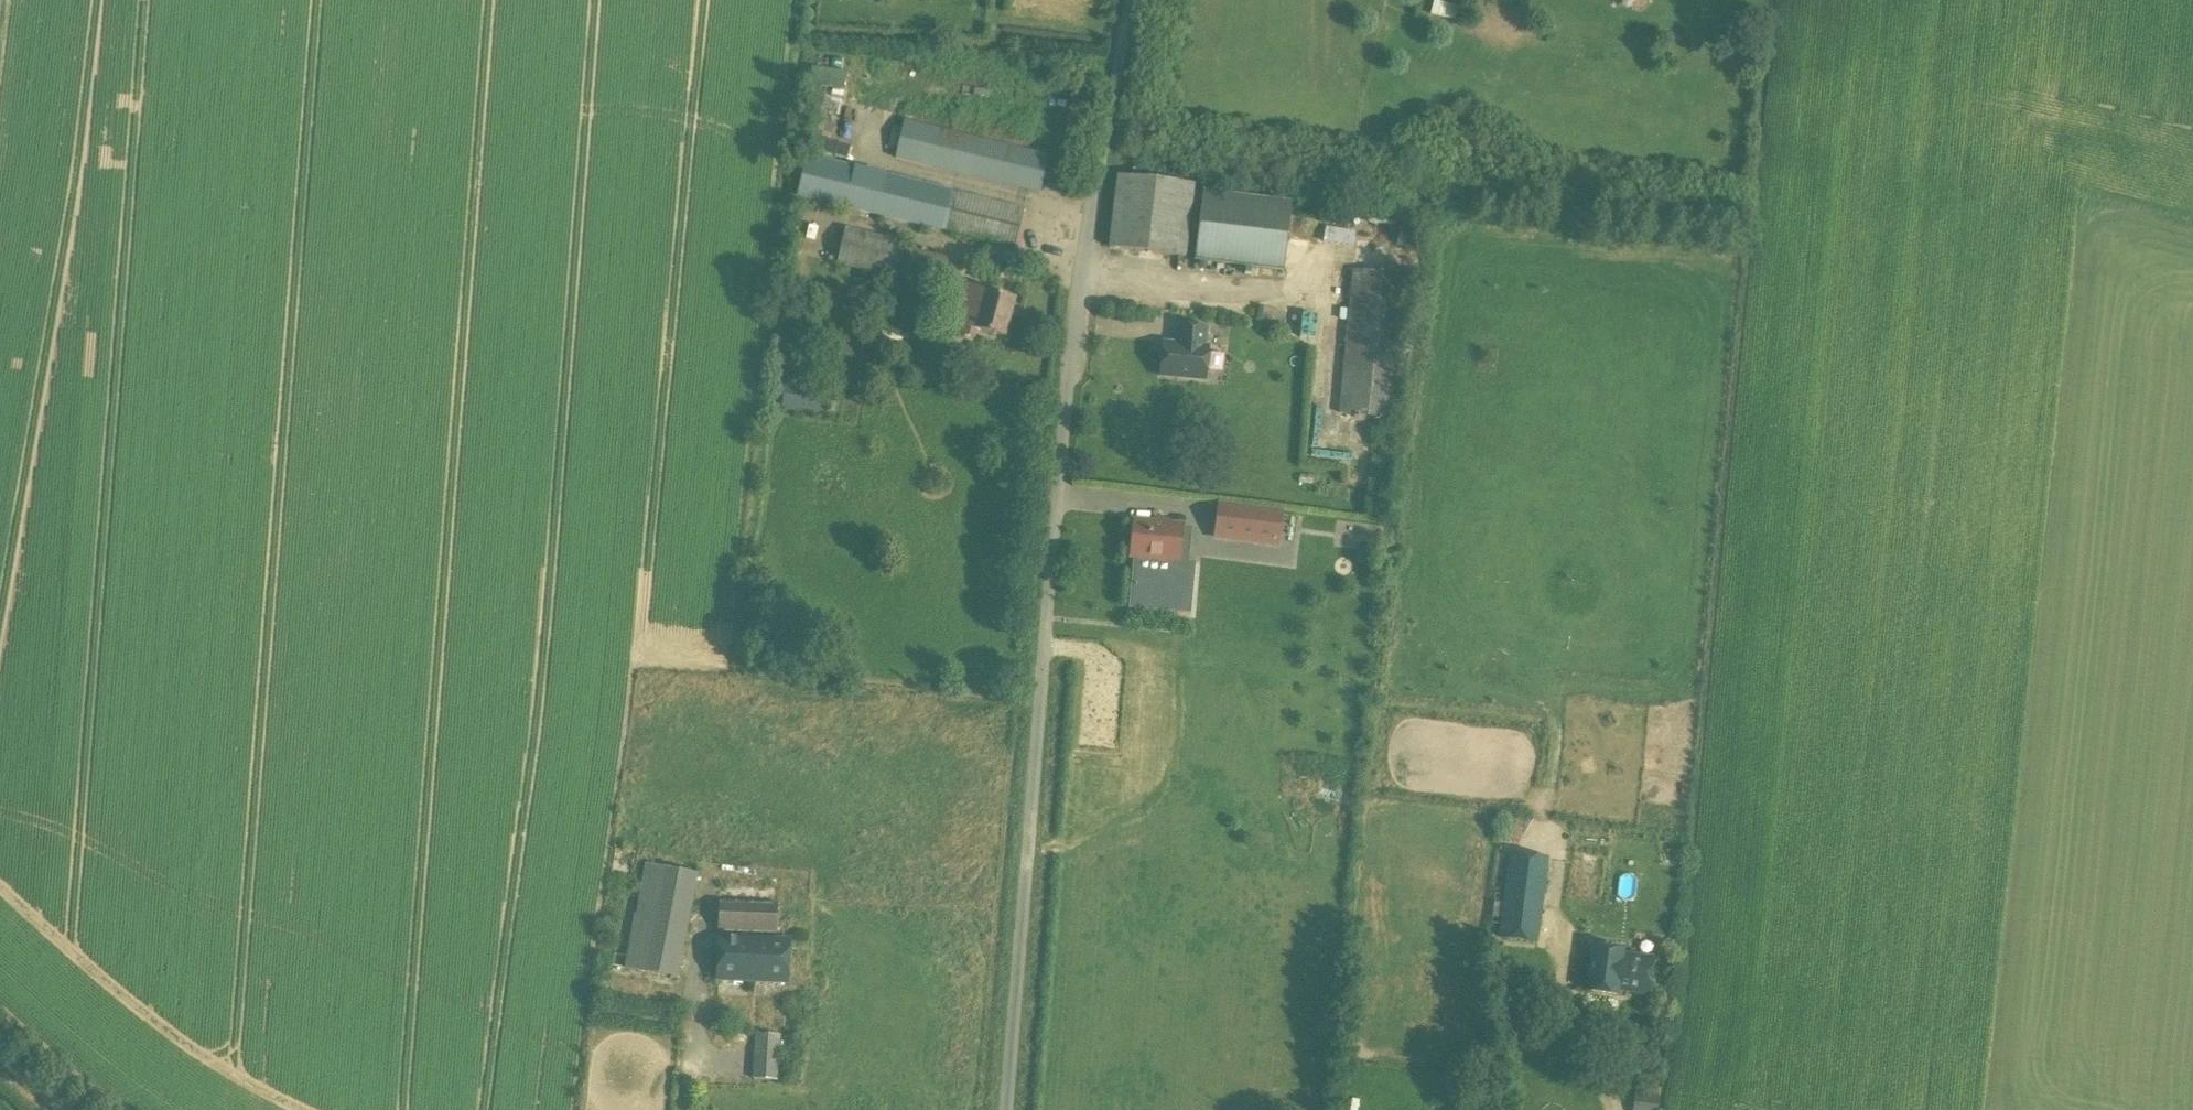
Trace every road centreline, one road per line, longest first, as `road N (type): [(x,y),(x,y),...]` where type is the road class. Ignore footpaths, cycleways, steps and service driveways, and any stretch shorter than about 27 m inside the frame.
road 1 (unclassified): [(1007,1109),(1066,372),(1080,245),(1128,0)]

